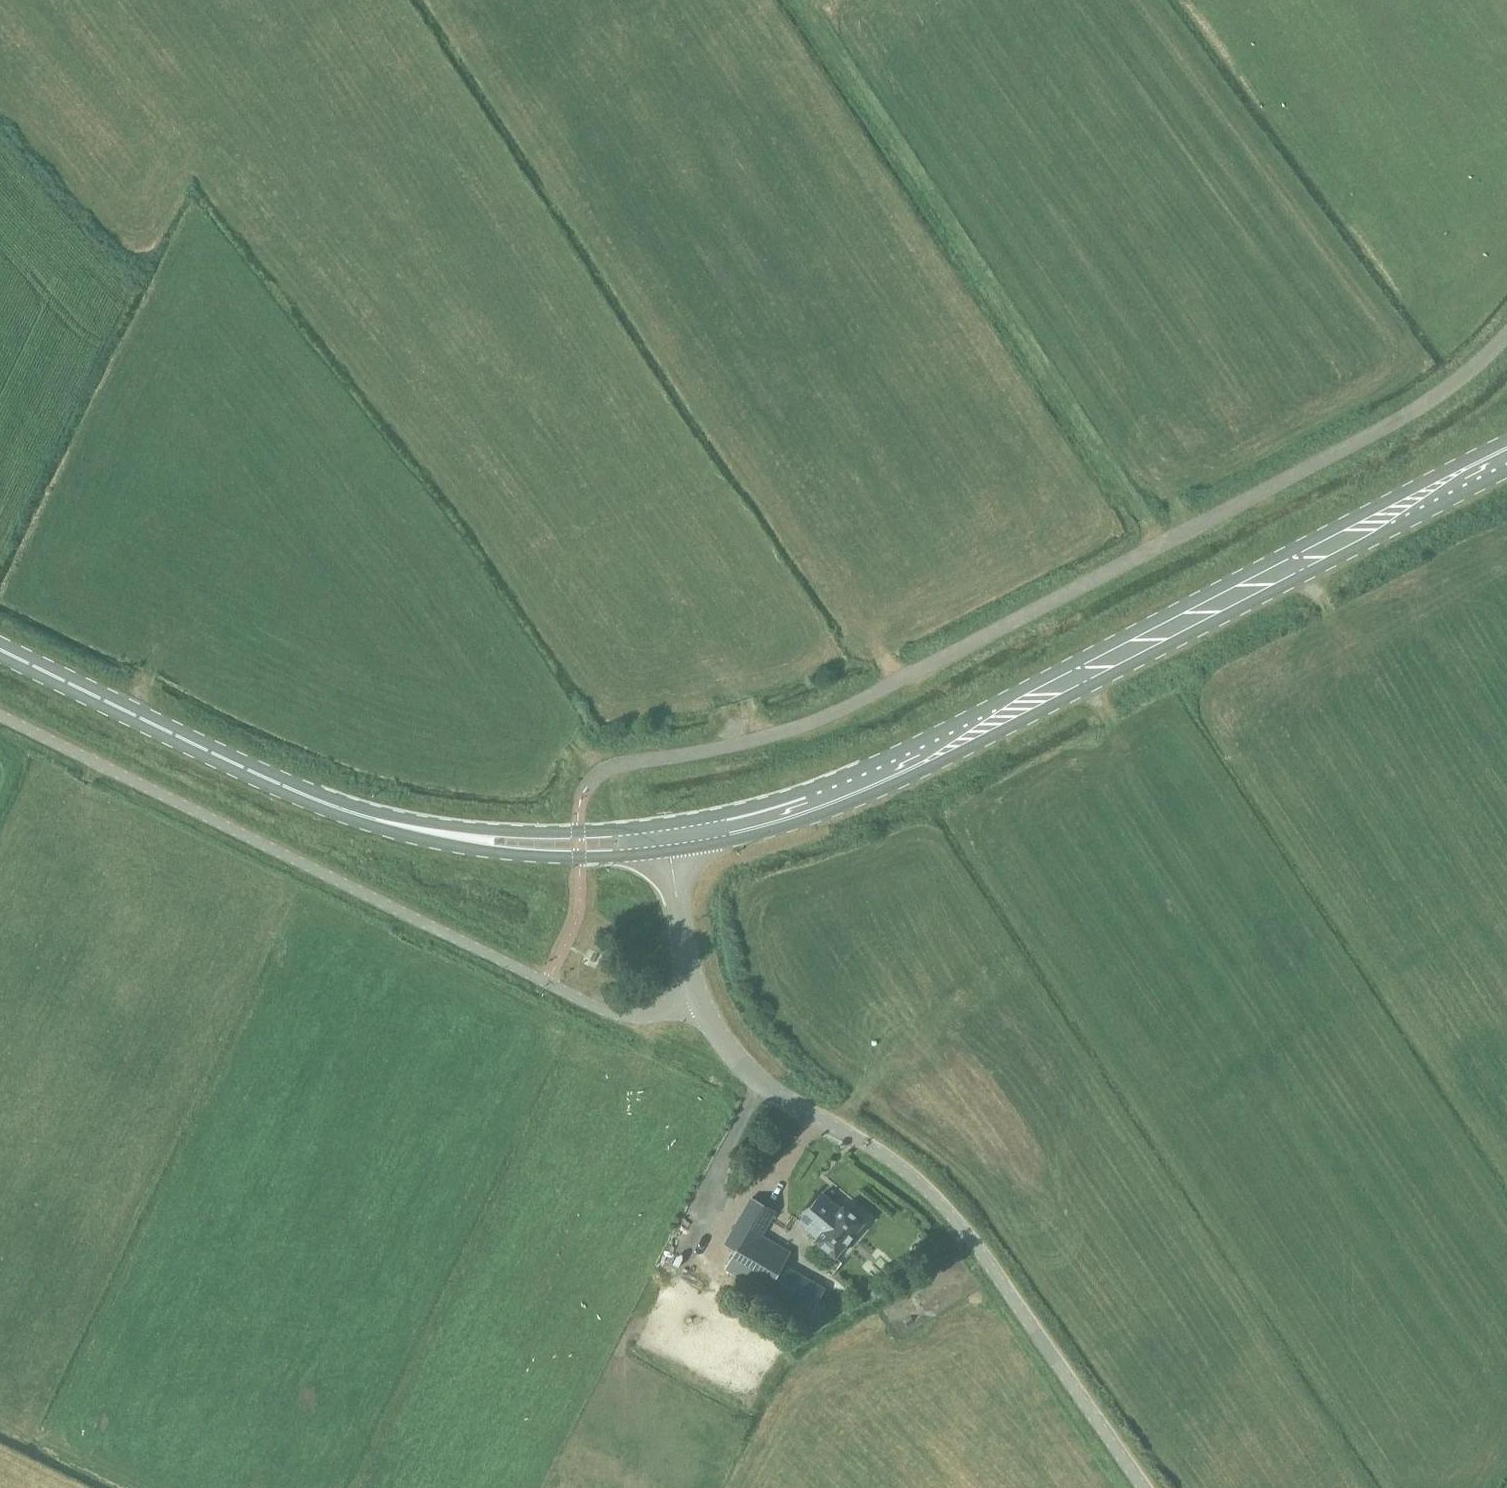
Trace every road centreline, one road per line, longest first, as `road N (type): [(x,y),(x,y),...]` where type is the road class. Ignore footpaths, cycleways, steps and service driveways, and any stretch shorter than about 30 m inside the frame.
road 1 (unclassified): [(584,791),(616,766),(809,723),(908,675),(1402,417),(1464,375),(1506,332)]
road 2 (secondary): [(1506,461),(965,741),(750,826),(673,840)]
road 3 (unclassified): [(700,1000),(652,1018),(616,1016),(0,717)]
road 4 (secondary): [(673,840),(578,848),(374,820),(307,797),(0,650)]
road 5 (unclassified): [(1144,1487),(971,1238),(930,1199),(758,1085),(722,1048),(700,1000)]
road 6 (track): [(792,0),(1155,546)]
road 7 (unclassified): [(700,1000),(673,840)]

